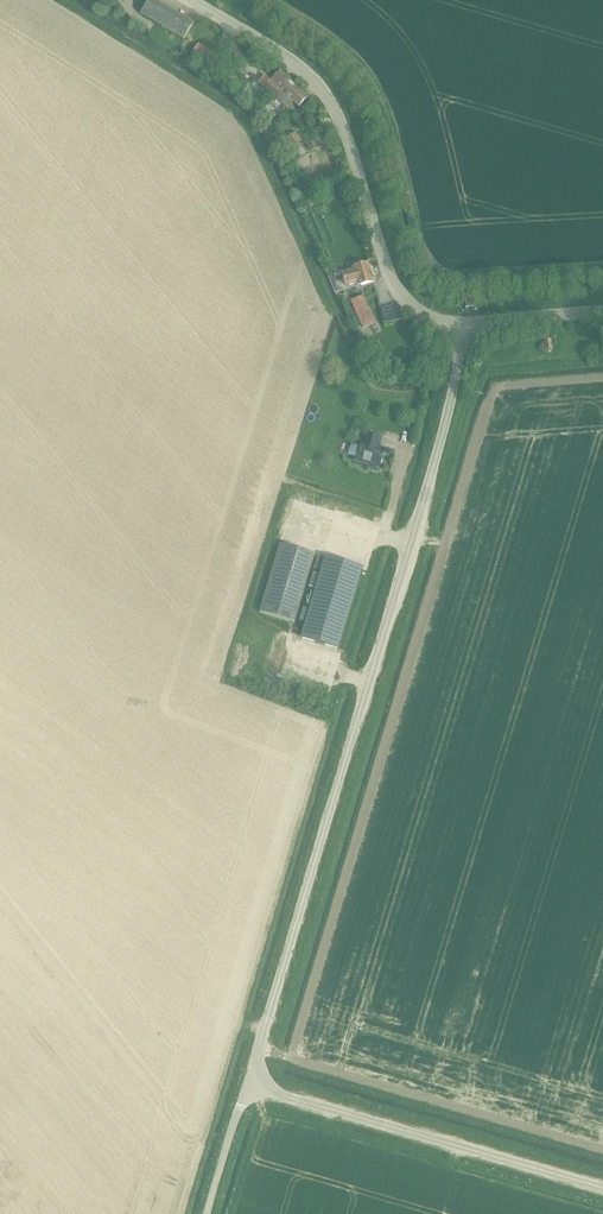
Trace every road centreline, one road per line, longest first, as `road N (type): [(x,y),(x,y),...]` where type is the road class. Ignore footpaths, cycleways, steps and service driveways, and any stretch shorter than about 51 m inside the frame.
road 1 (tertiary): [(248,1086),(443,433),(466,325)]
road 2 (tertiary): [(466,325),(420,313),(395,291),(336,113),(318,87),(190,0)]
road 3 (tertiary): [(602,1187),(248,1086)]
road 4 (unclassified): [(466,325),(602,313)]
road 5 (unclassified): [(206,1213),(248,1086)]

